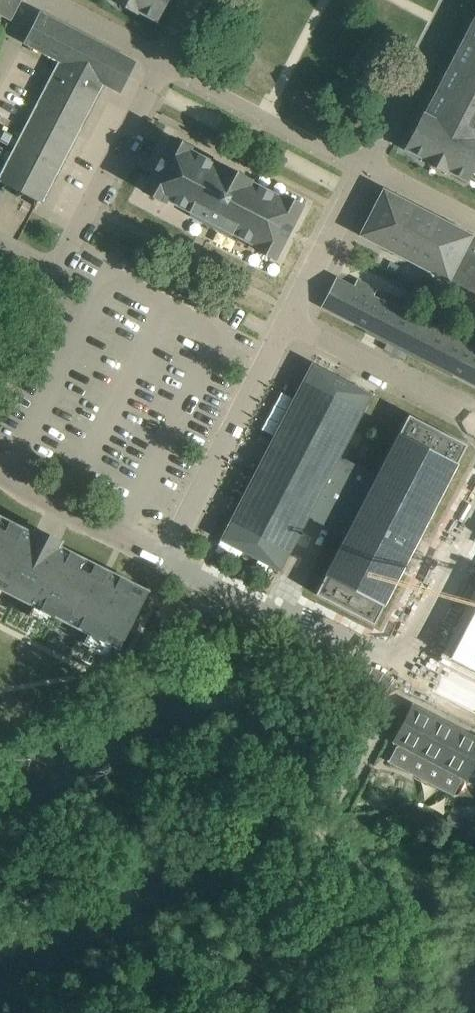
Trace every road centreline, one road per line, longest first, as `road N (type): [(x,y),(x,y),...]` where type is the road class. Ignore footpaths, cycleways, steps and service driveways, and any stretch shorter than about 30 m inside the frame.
road 1 (residential): [(294,313),(168,562)]
road 2 (residential): [(168,562),(390,656)]
road 3 (residential): [(54,273),(159,67)]
road 4 (residential): [(159,67),(365,171)]
road 5 (residential): [(294,313),(474,419)]
road 6 (residential): [(168,562),(0,470)]
road 7 (residential): [(369,164),(451,0)]
road 8 (residential): [(474,499),(390,656)]
road 9 (residential): [(365,171),(294,313)]
road 10 (residential): [(49,0),(163,60)]
road 11 (residential): [(369,164),(474,221)]

